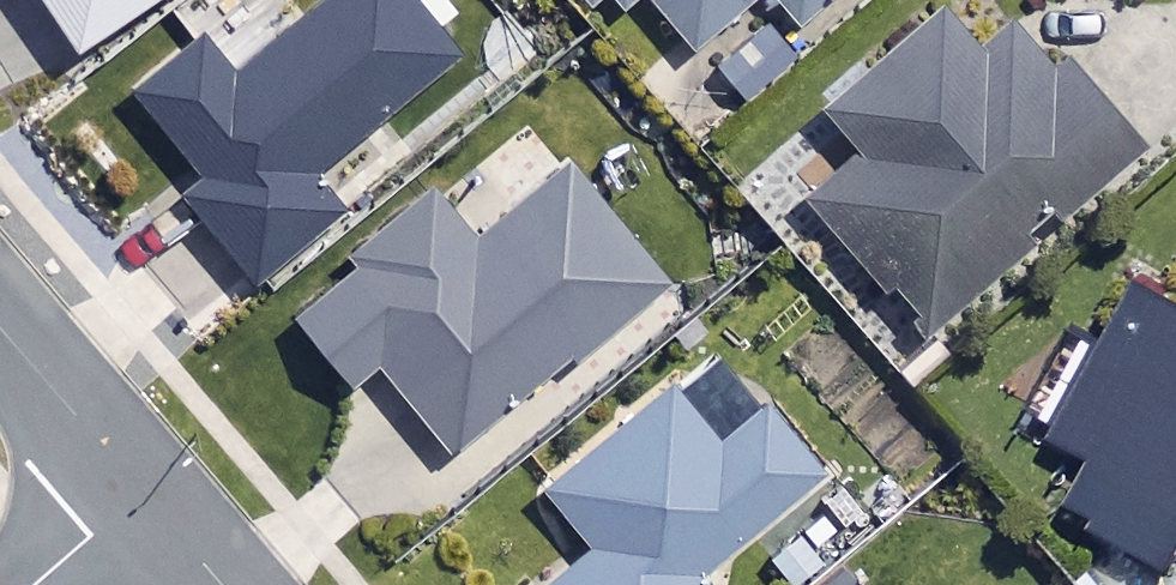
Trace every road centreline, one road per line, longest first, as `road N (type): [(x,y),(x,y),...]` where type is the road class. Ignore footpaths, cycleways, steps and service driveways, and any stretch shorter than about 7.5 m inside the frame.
road 1 (residential): [(0,329),(141,495)]
road 2 (residential): [(35,584),(141,495)]

